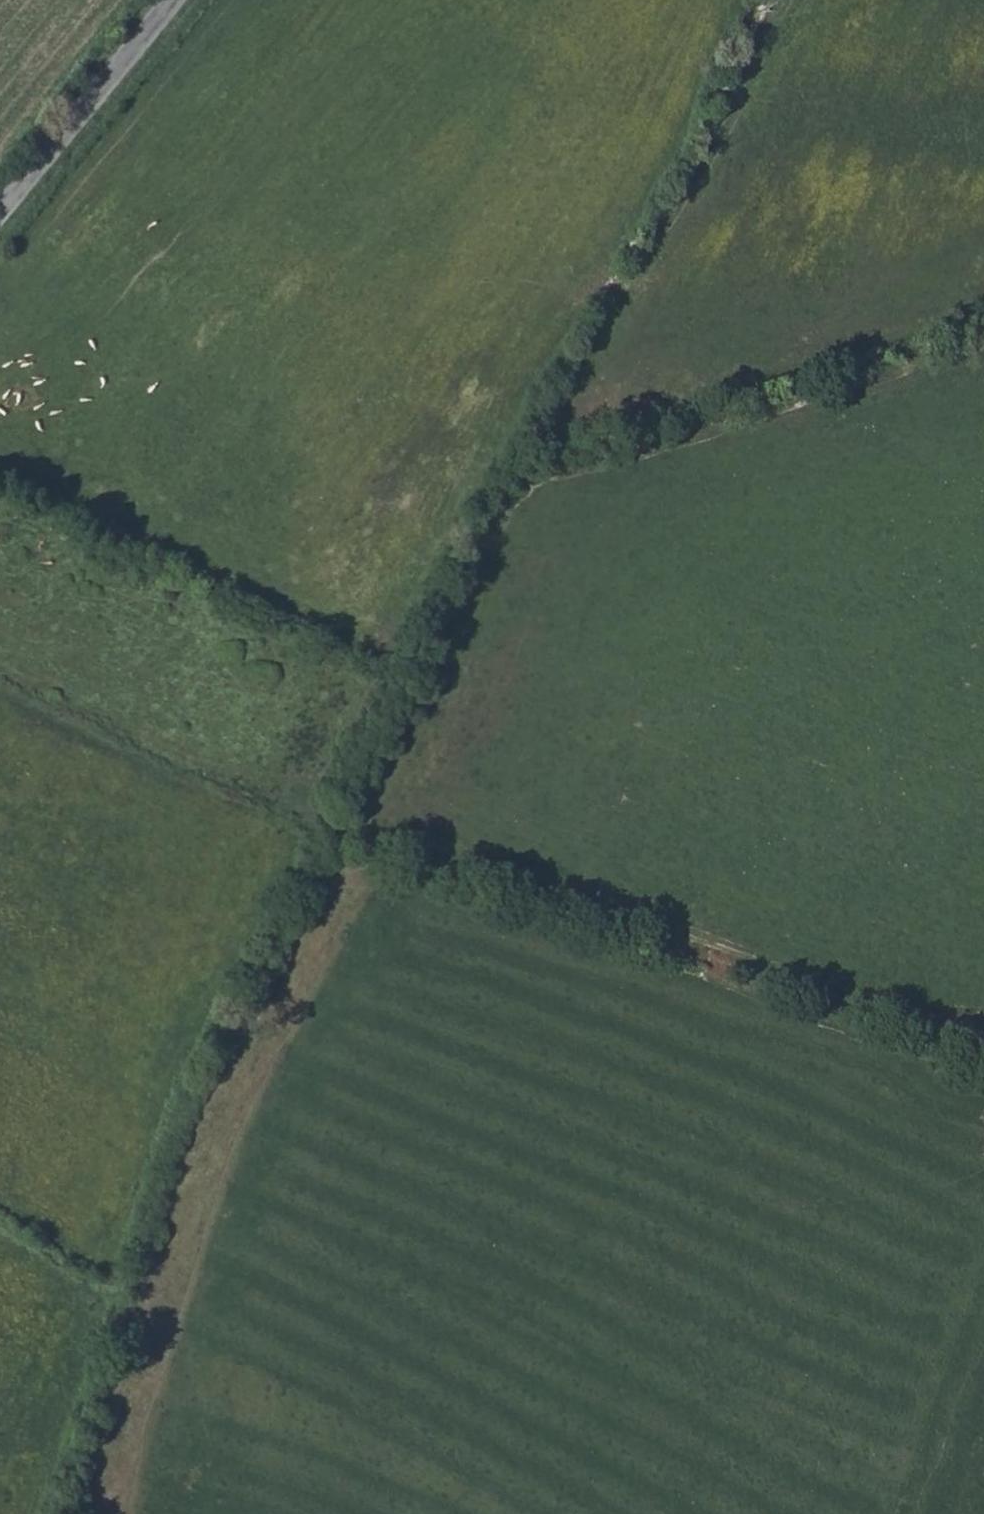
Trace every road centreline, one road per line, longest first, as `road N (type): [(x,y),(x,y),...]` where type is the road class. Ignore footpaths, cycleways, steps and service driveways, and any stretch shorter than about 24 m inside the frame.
road 1 (unclassified): [(0,216),(173,0)]

